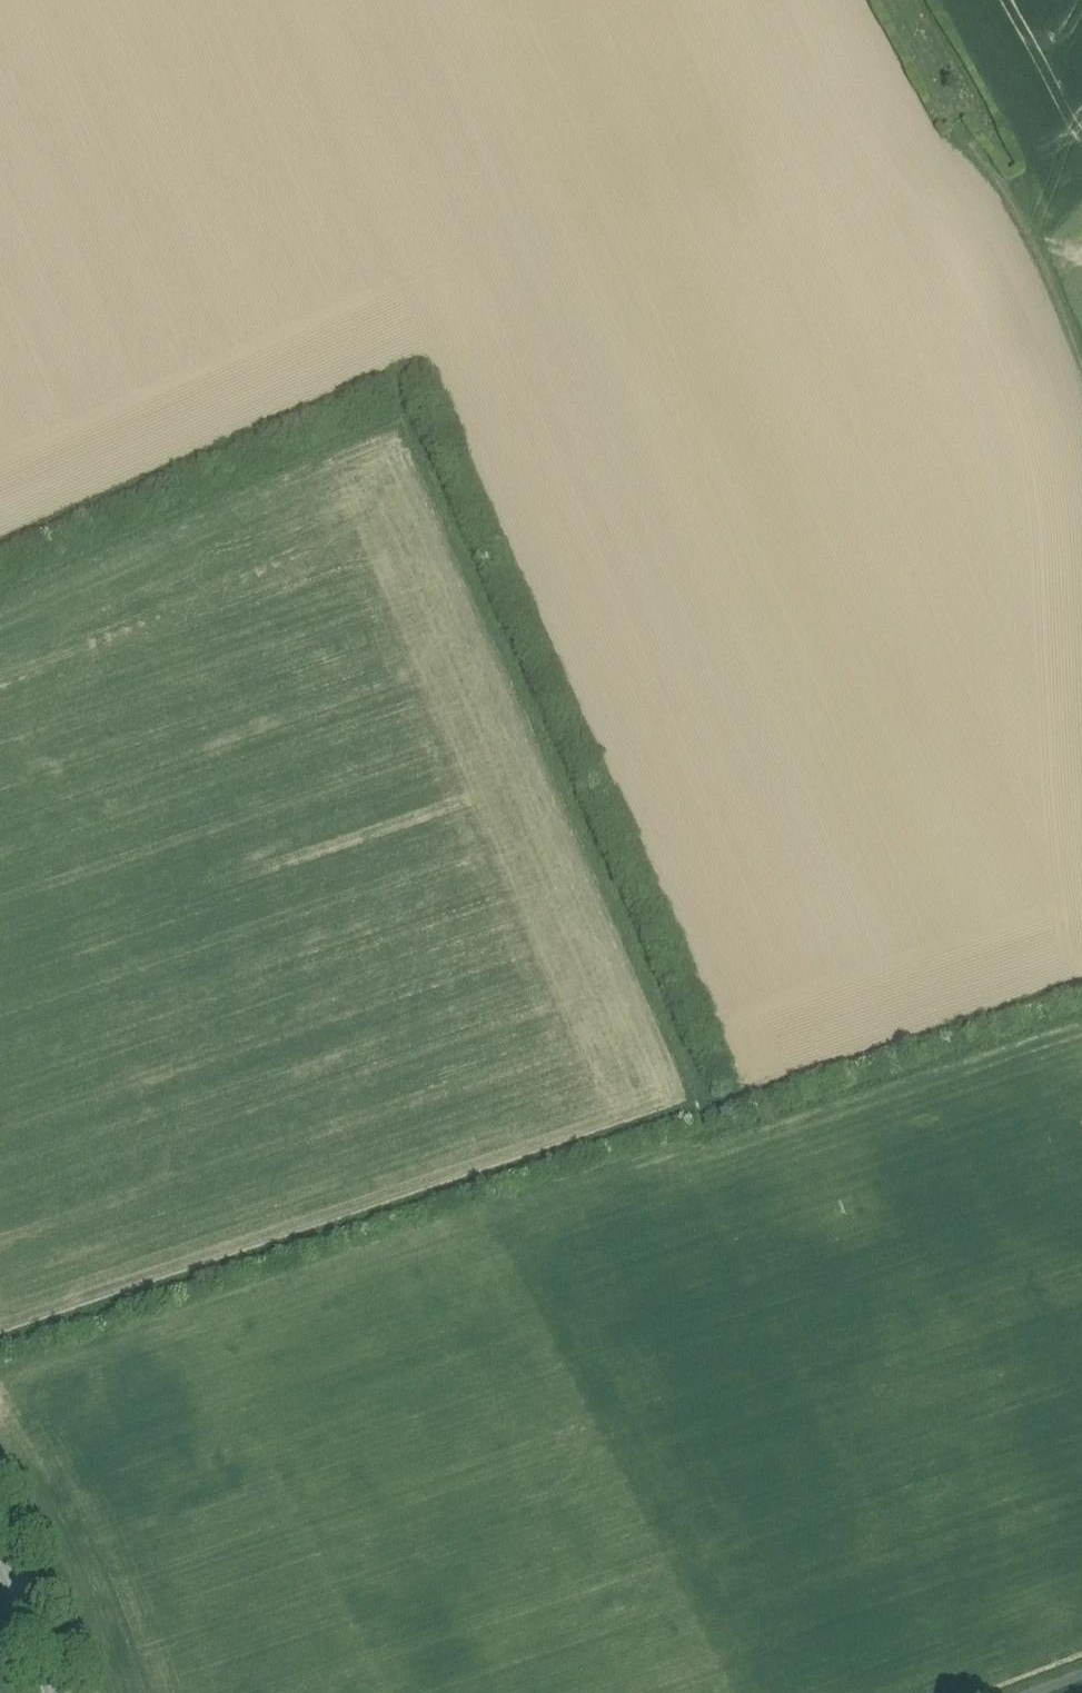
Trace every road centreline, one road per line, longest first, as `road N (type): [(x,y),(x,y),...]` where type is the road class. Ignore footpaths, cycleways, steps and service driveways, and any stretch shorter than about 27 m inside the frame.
road 1 (track): [(966,140),(1015,208),(1081,369)]
road 2 (secondary): [(64,1692),(0,1524)]

